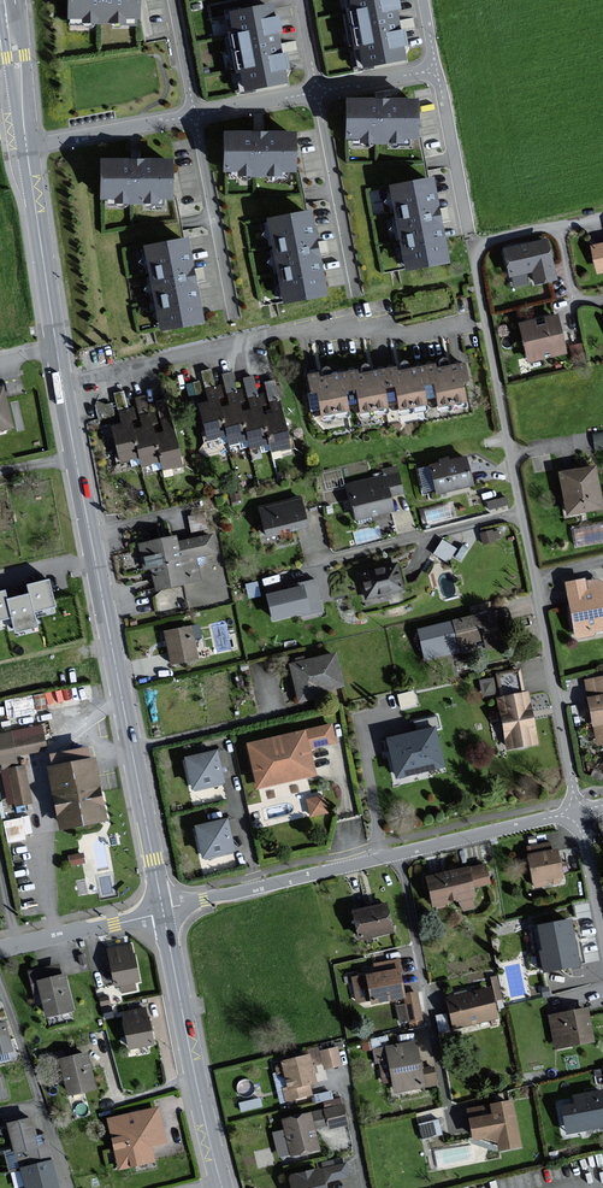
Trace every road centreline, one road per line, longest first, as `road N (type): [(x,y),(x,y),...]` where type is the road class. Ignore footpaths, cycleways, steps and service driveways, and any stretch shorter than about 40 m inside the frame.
road 1 (residential): [(163,910),(75,458)]
road 2 (residential): [(464,324),(389,341),(385,321),(318,336),(316,324),(61,384)]
road 3 (residential): [(576,809),(163,910)]
road 4 (residential): [(24,143),(434,66)]
road 5 (residential): [(556,225),(474,244),(522,514)]
road 6 (residential): [(522,514),(576,809)]
road 7 (residential): [(221,1187),(163,910)]
road 8 (residential): [(311,539),(316,562),(522,514)]
road 9 (residential): [(55,347),(24,143)]
road 10 (residential): [(0,1113),(40,1105),(0,991)]
road 11 (residential): [(163,910),(17,945)]
road 12 (residential): [(24,143),(7,0)]
road 13 (residential): [(576,809),(602,934)]

